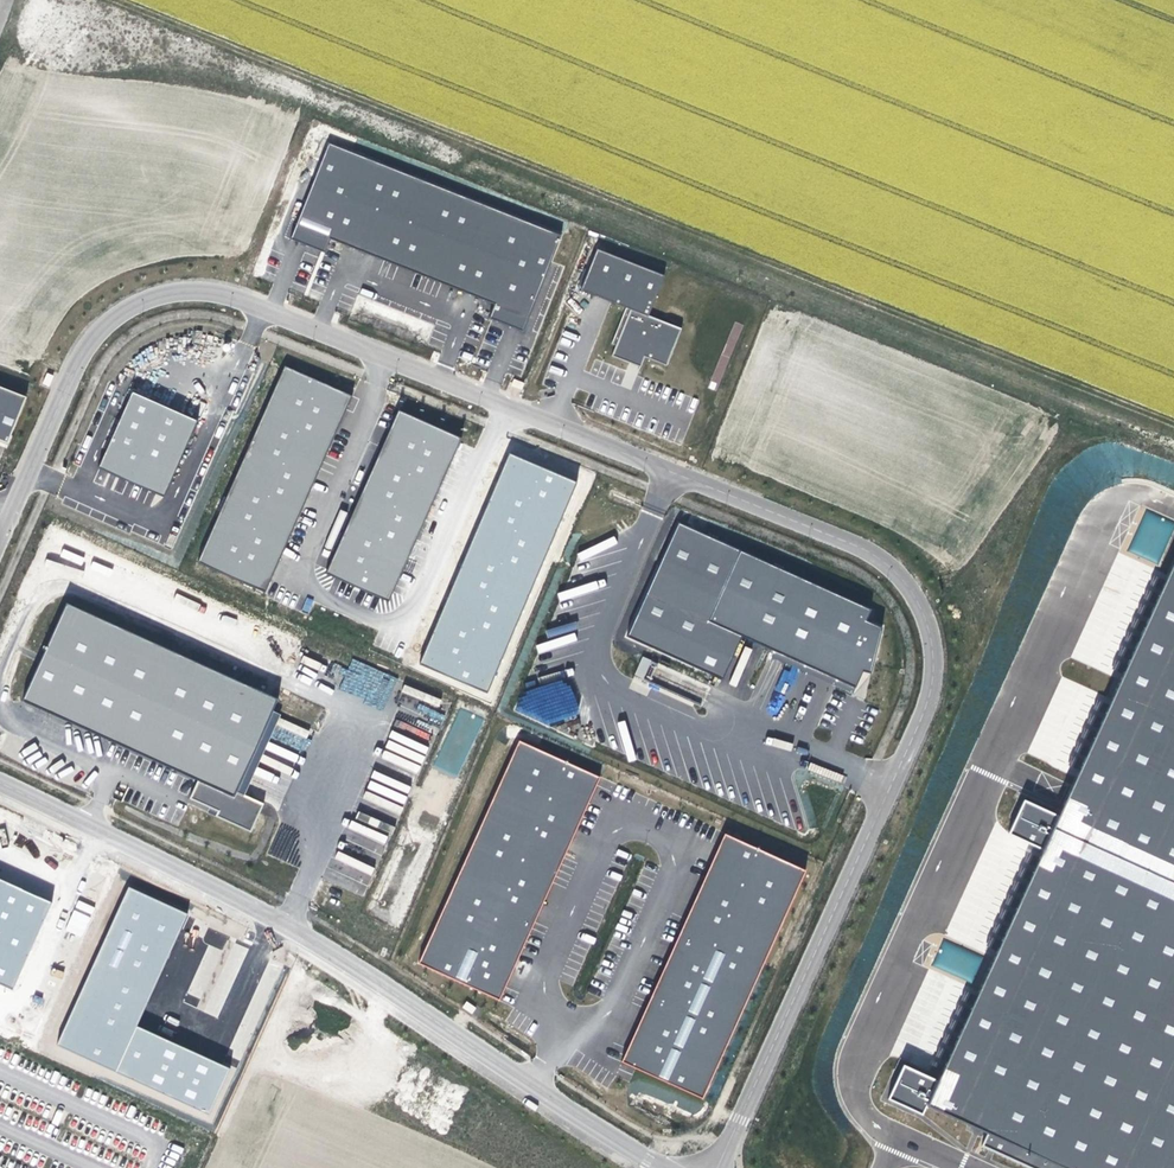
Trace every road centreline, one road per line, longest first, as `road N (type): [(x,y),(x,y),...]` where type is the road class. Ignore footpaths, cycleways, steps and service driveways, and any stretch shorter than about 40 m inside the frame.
road 1 (unclassified): [(718,1167),(925,708),(934,635),(922,600),(895,568),(844,537),(202,291),(171,292),(105,318),(61,391),(0,531)]
road 2 (track): [(1173,425),(115,0)]
road 3 (unclassified): [(0,779),(351,963),(667,1167)]

